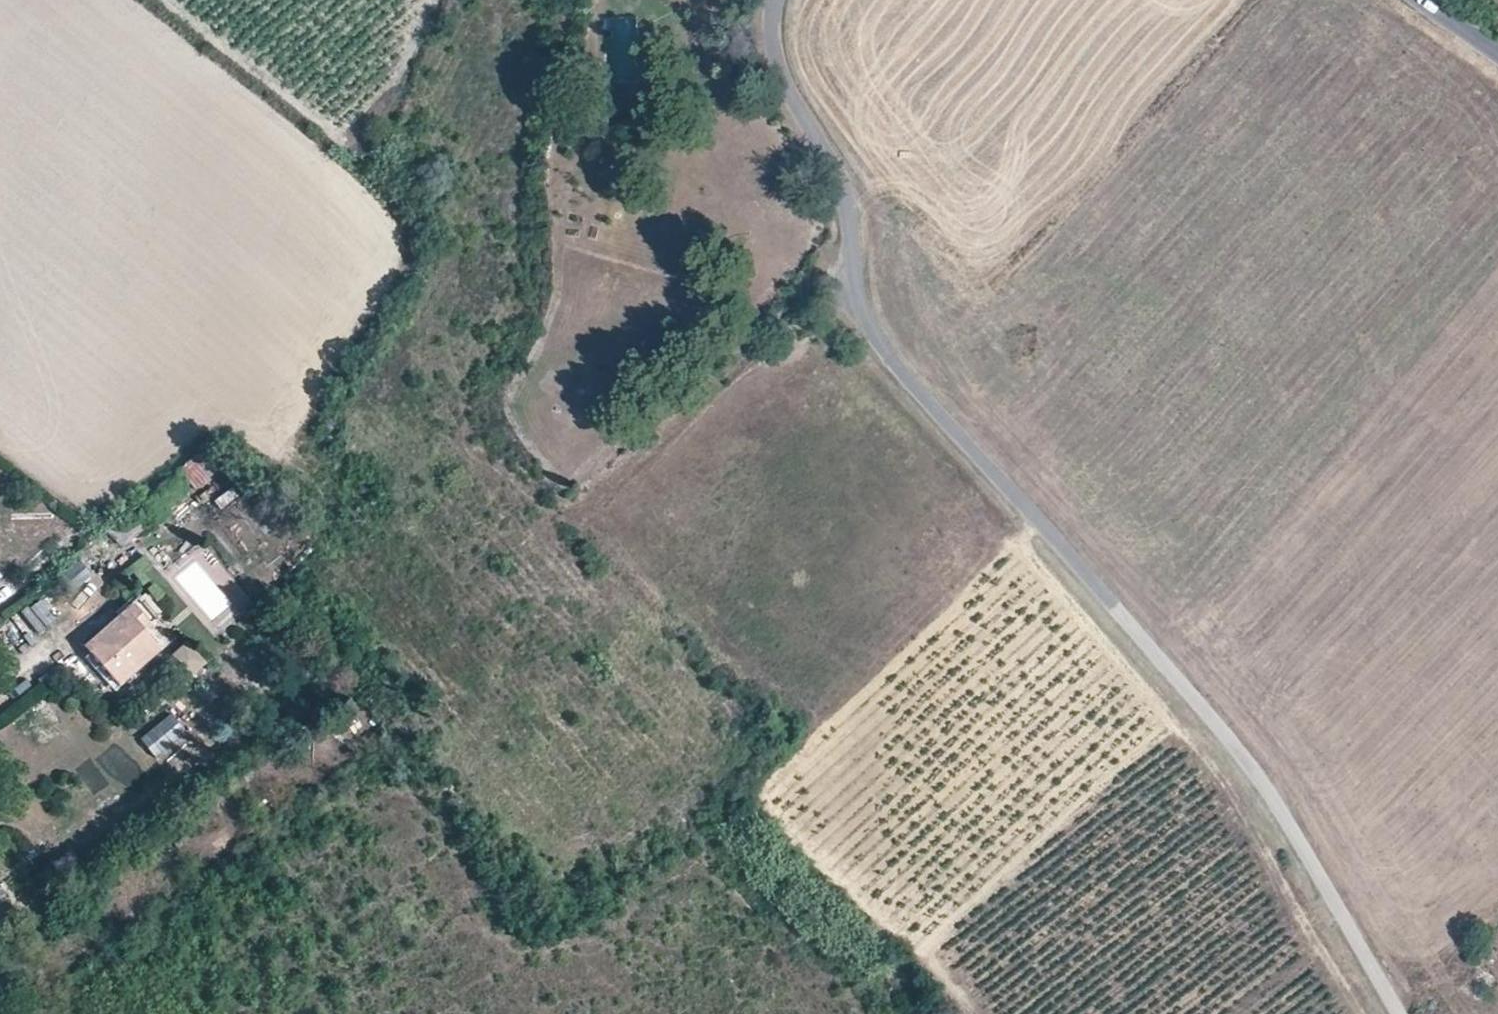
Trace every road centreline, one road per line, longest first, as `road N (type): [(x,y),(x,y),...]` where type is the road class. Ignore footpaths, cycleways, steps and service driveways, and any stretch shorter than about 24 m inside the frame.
road 1 (unclassified): [(1401,1013),(1280,803),(860,324),(848,273),(853,200),(772,57),(774,0)]

